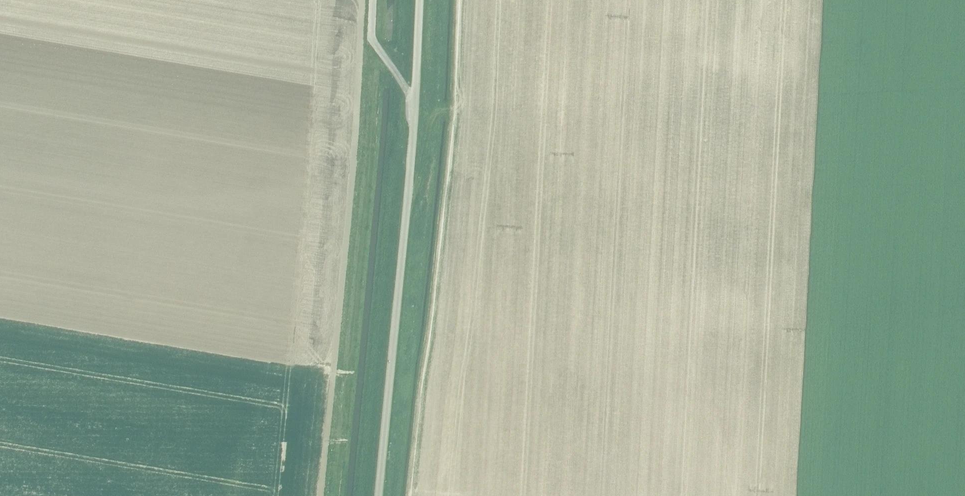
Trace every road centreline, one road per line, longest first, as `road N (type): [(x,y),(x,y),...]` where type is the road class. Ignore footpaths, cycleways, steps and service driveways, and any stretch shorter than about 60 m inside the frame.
road 1 (unclassified): [(378,495),(418,0)]

